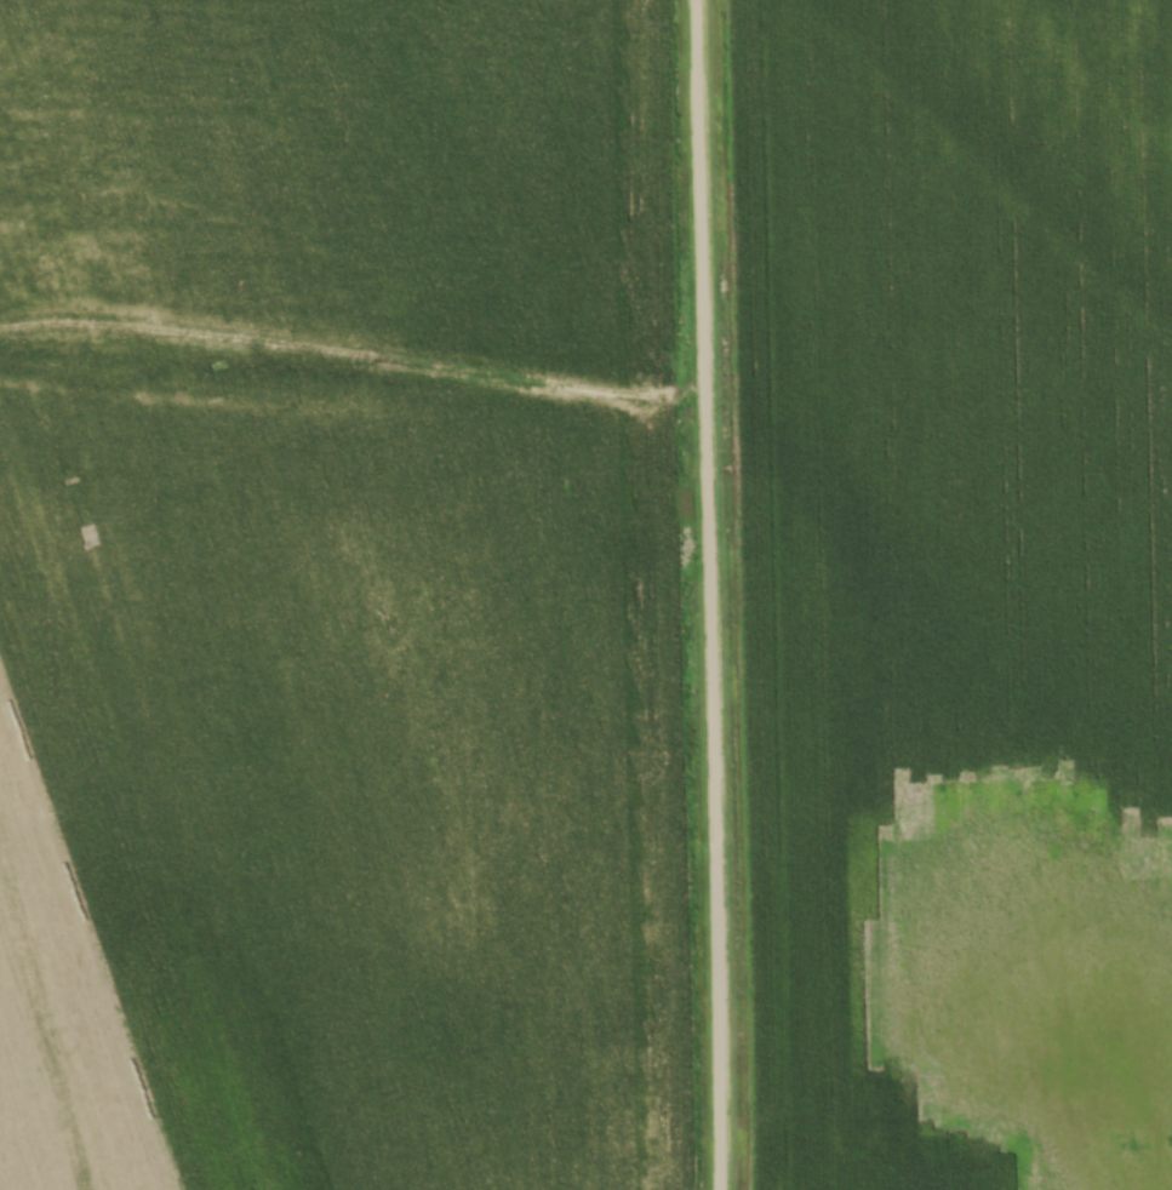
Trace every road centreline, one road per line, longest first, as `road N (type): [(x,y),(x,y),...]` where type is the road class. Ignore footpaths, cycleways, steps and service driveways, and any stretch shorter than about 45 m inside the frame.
road 1 (residential): [(721,1189),(725,999),(702,0)]

